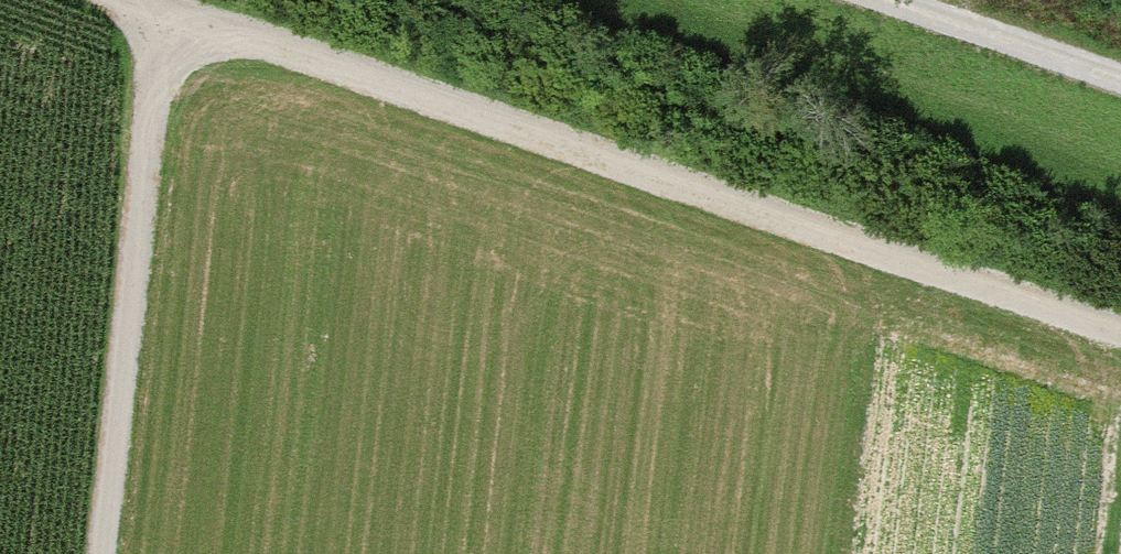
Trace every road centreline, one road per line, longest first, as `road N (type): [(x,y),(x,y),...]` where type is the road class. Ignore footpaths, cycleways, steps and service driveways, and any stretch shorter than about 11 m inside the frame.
road 1 (track): [(1120,341),(102,0)]
road 2 (track): [(115,553),(175,26)]
road 3 (track): [(870,0),(1120,85)]

